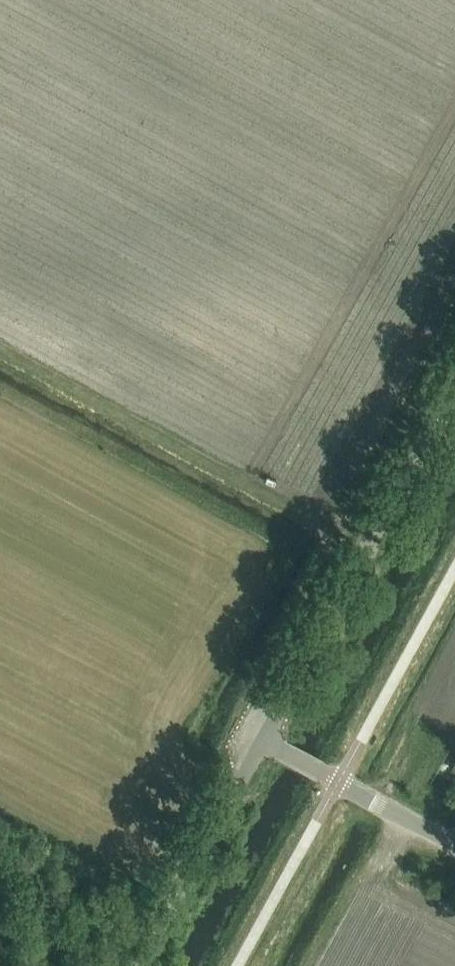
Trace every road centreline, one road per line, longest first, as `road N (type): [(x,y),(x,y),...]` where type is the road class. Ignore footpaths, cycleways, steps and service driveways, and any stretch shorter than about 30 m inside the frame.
road 1 (track): [(0,354),(321,530),(372,541)]
road 2 (unclassified): [(263,741),(454,389)]
road 3 (unclassified): [(139,965),(263,741)]
road 4 (unclassified): [(454,846),(263,741)]

